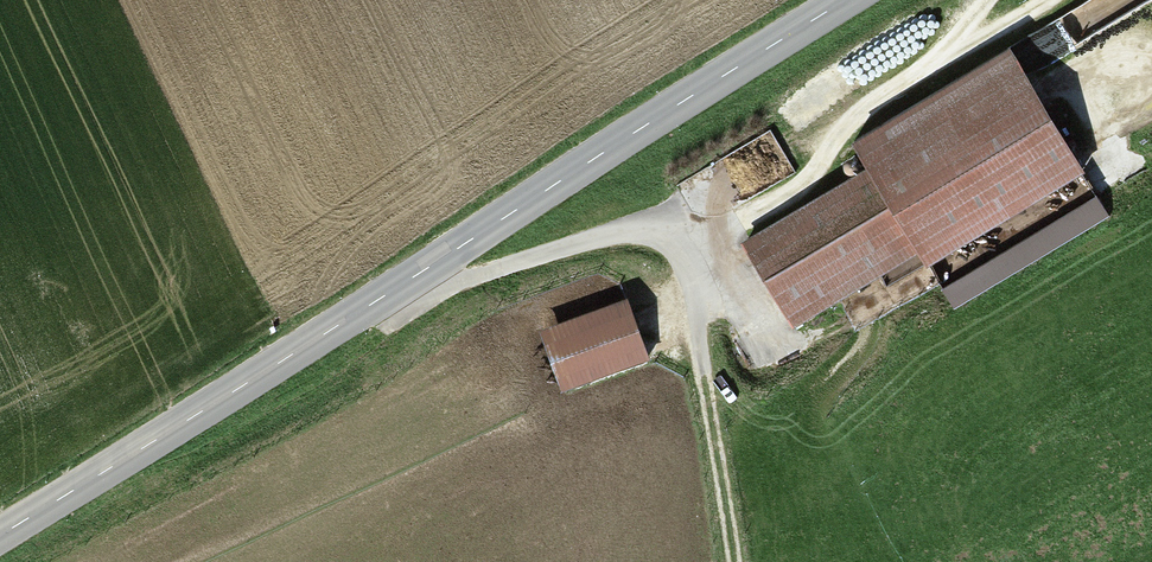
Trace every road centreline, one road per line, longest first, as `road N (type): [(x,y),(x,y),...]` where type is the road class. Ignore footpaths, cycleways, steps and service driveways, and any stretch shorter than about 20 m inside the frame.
road 1 (secondary): [(0,544),(852,0)]
road 2 (track): [(366,306),(579,263),(644,271),(703,301),(736,561)]
road 3 (track): [(710,242),(808,168),(831,103),(976,0)]
road 4 (track): [(703,301),(710,242),(660,220),(520,208)]

